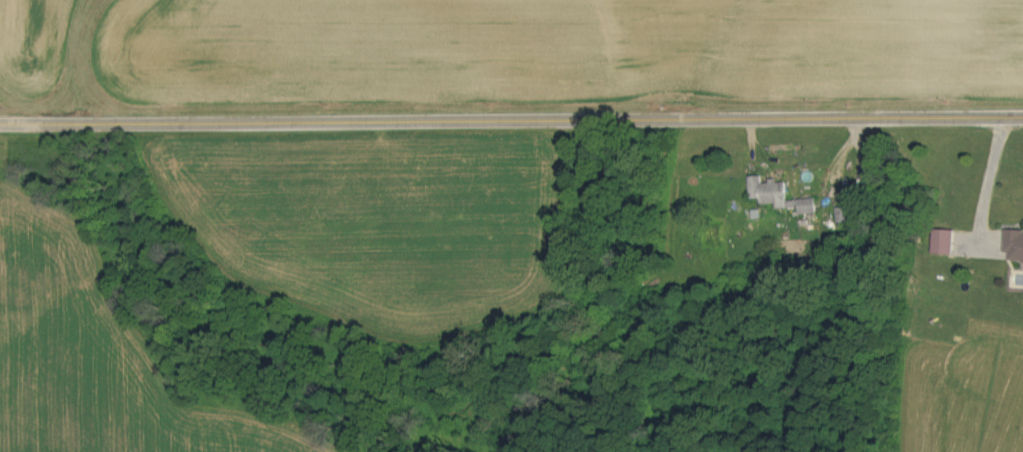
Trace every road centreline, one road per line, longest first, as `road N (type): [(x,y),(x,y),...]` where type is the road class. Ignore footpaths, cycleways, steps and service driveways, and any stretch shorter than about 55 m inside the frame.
road 1 (secondary): [(0,126),(1022,119)]

